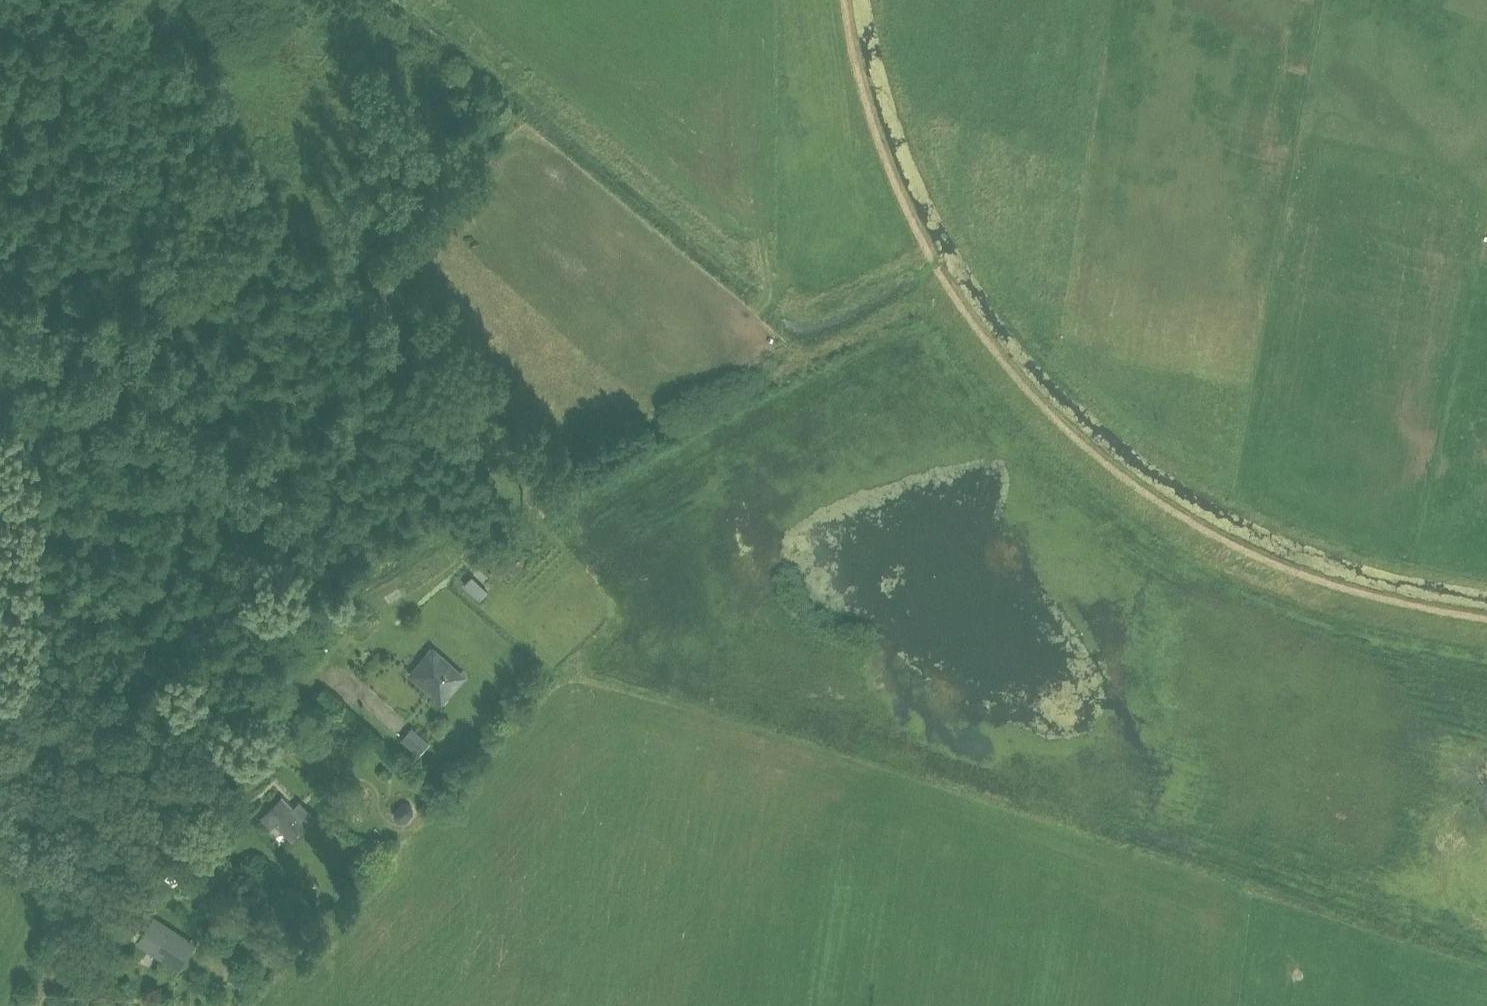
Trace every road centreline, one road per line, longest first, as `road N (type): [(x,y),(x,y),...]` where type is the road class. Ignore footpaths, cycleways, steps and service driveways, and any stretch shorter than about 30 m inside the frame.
road 1 (track): [(1486,628),(1301,589),(1147,509),(977,344),(941,288),(566,523)]
road 2 (track): [(941,288),(918,253),(829,300),(806,303),(773,287),(426,0)]
road 3 (track): [(347,644),(95,890),(37,1005)]

